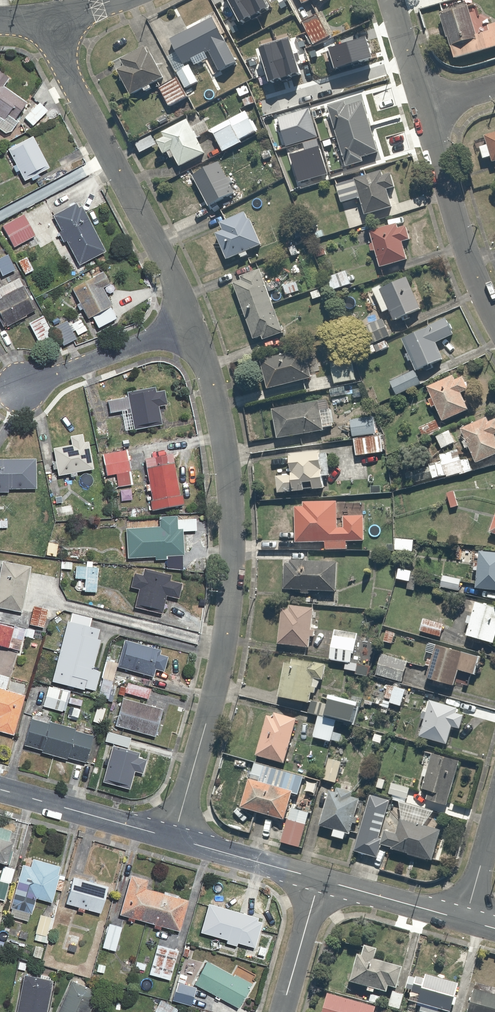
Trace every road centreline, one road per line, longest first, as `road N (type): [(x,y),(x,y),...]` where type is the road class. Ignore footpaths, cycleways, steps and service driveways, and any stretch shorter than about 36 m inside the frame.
road 1 (residential): [(174,839),(216,689),(229,566),(213,378),(185,318)]
road 2 (residential): [(185,318),(44,19)]
road 3 (residential): [(423,109),(461,241),(494,321)]
road 4 (unclassified): [(174,839),(0,790)]
road 5 (residential): [(185,318),(21,389)]
road 6 (unclassified): [(320,880),(174,839)]
road 7 (unclassified): [(465,920),(320,880)]
road 8 (residential): [(282,1011),(320,880)]

